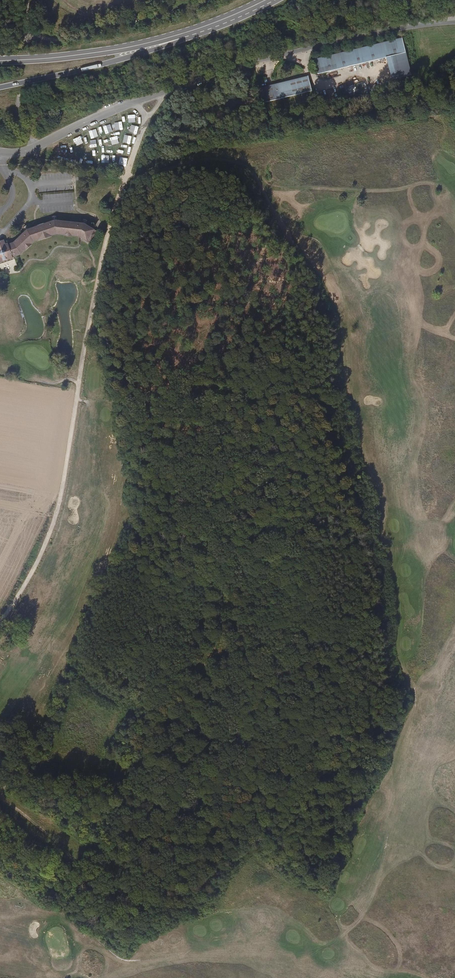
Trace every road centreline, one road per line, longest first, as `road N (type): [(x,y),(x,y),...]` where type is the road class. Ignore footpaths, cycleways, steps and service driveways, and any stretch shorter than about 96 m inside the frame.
road 1 (unclassified): [(0,152),(33,149),(135,102),(314,49)]
road 2 (track): [(135,102),(147,119),(105,251),(78,385)]
road 3 (track): [(0,628),(47,545),(78,385)]
road 4 (primary): [(0,87),(111,62),(227,18)]
road 5 (primary): [(0,60),(127,48),(227,18)]
road 6 (track): [(129,169),(246,164),(293,230)]
road 7 (track): [(25,42),(61,40),(210,0)]
road 8 (track): [(27,0),(17,110),(33,149)]
road 9 (unclassified): [(454,21),(388,28),(314,49)]

